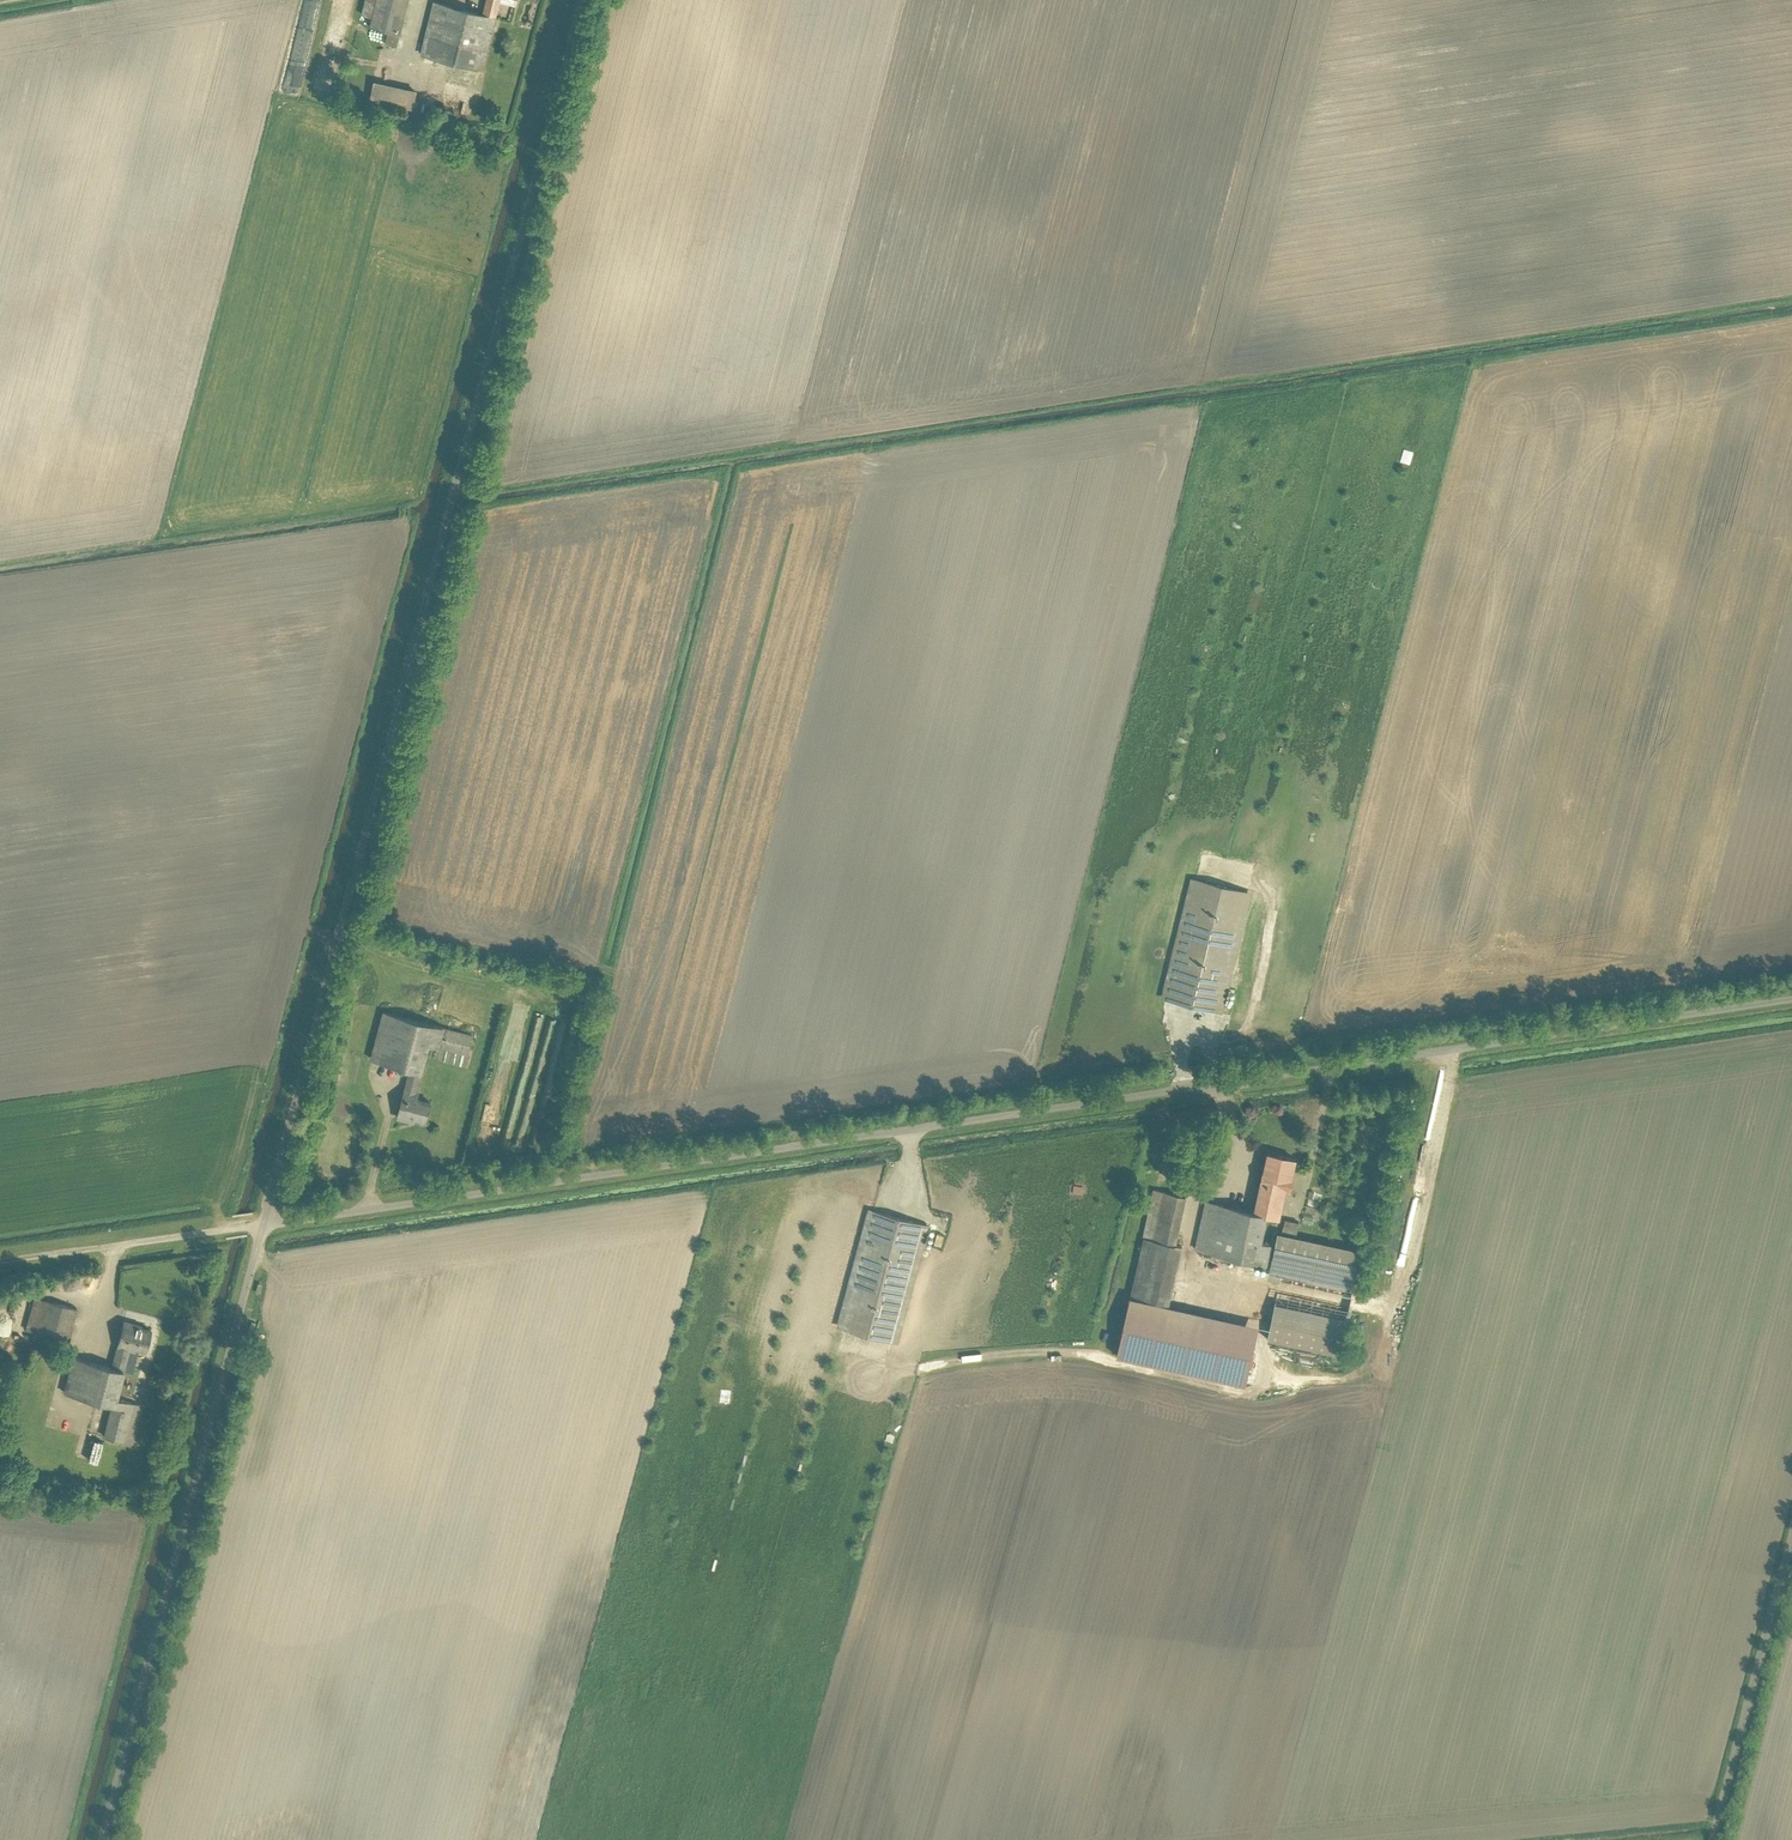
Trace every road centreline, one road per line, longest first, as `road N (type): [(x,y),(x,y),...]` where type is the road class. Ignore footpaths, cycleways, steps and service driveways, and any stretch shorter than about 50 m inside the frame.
road 1 (unclassified): [(262,1221),(1791,997)]
road 2 (unclassified): [(262,1221),(579,0)]
road 3 (unclassified): [(100,1839),(262,1221)]
road 4 (track): [(1791,1535),(1713,1839)]
road 5 (unclassified): [(0,1259),(262,1221)]

